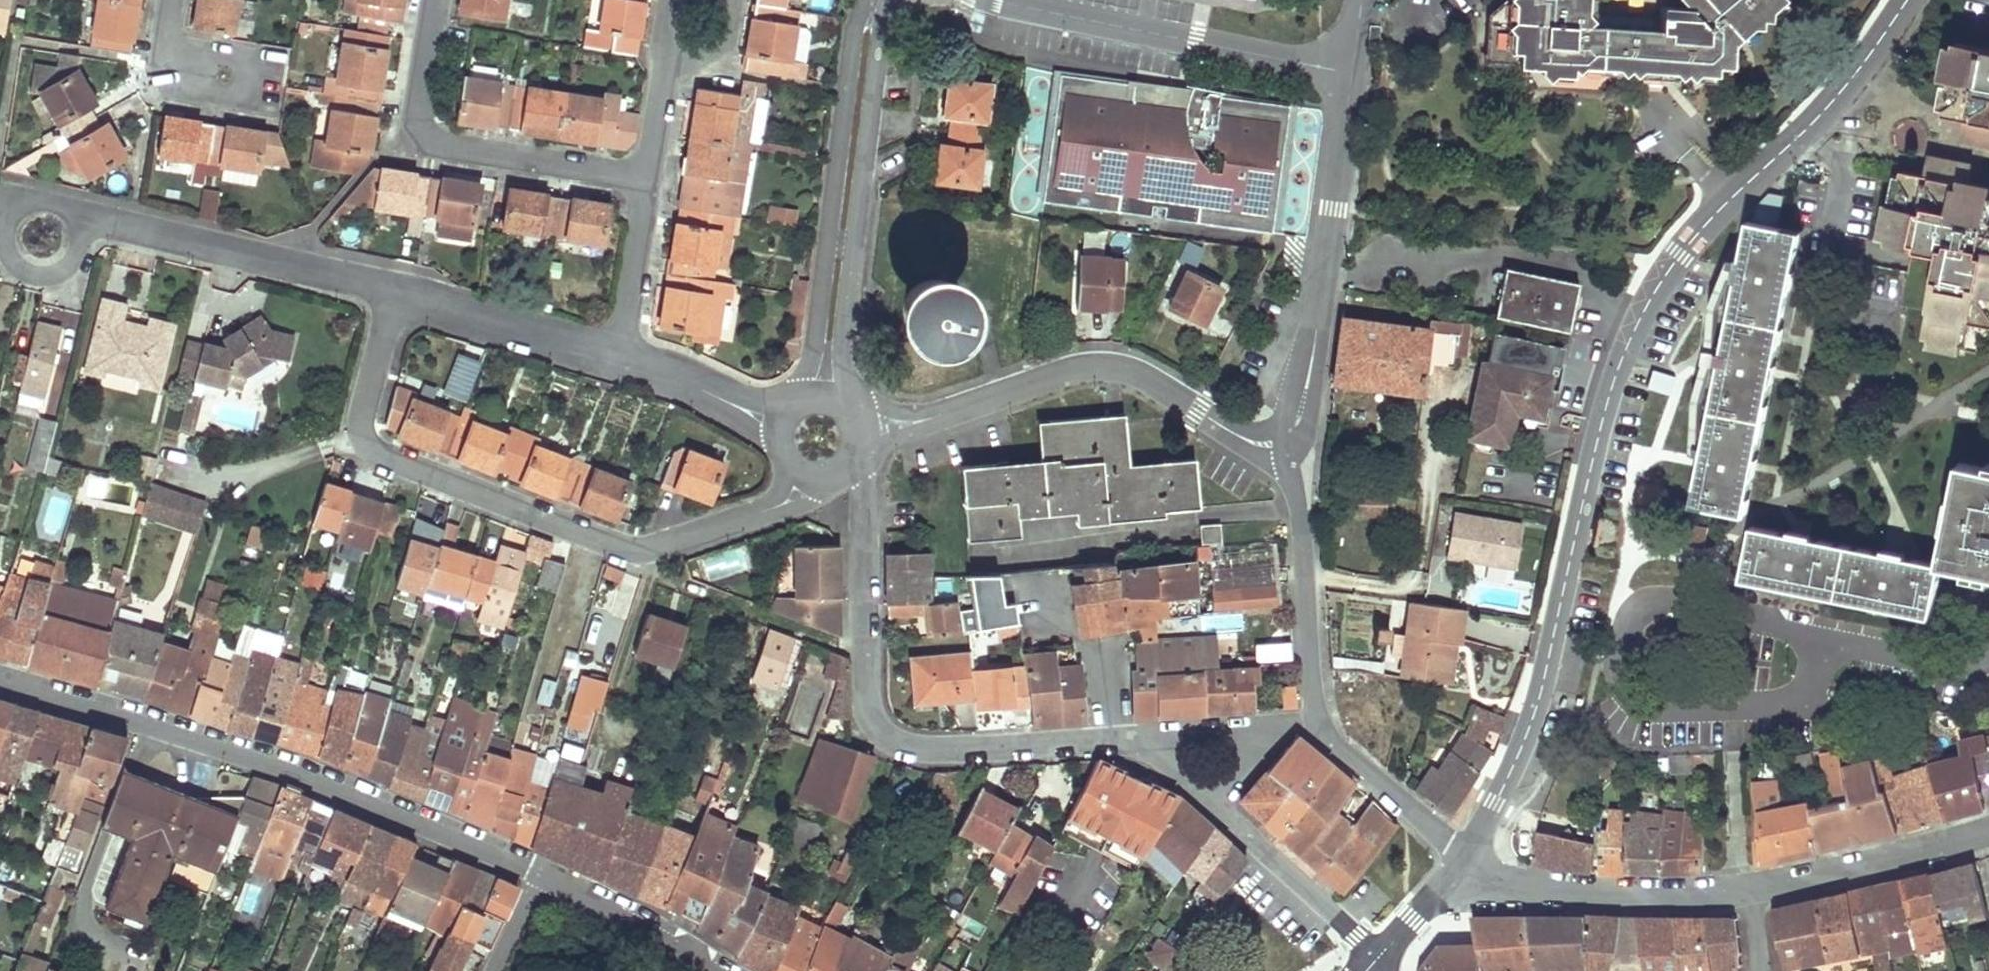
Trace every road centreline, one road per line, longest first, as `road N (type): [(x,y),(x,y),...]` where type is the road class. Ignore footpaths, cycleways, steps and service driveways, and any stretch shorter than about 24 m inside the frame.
road 1 (residential): [(1470,857),(1540,695),(1607,407),(1653,296),(1680,254),(1850,84),(1910,0)]
road 2 (residential): [(0,684),(274,767),(540,877)]
road 3 (residential): [(1157,757),(1116,741),(923,748),(882,728),(865,682),(864,480),(856,456)]
road 4 (residential): [(394,290),(362,416),(378,452),(613,546),(665,544),(738,520)]
road 5 (residential): [(846,407),(843,346),(882,25),(893,0)]
road 6 (residential): [(864,0),(851,53),(817,341),(794,403)]
road 7 (residential): [(1352,74),(1298,470)]
road 8 (residential): [(1298,470),(1119,367),(1078,368),(952,412)]
road 9 (residential): [(1825,639),(1815,683),(1791,703),(1639,700),(1621,675),(1631,622),(1647,606),(1687,604)]
road 10 (residential): [(996,0),(1352,74)]
road 11 (residential): [(436,0),(419,106),(432,138),(648,178)]
road 12 (residential): [(394,290),(73,213)]
road 13 (residential): [(1749,892),(1676,899),(1531,889),(1505,884),(1470,857)]
road 14 (residential): [(1298,470),(1318,720)]
road 15 (residential): [(1988,836),(1749,892)]
road 16 (residential): [(620,360),(394,290)]
road 17 (residential): [(1377,958),(1210,801)]
road 18 (residential): [(73,213),(48,199),(17,209),(6,227),(11,259),(27,272),(59,272),(80,248),(80,227)]
road 19 (residential): [(1318,720),(1336,746),(1470,857)]
road 20 (residential): [(540,877),(721,970)]
road 21 (residential): [(648,178),(620,360)]
road 22 (residential): [(1988,656),(1957,664),(1825,639)]
road 23 (residential): [(1687,604),(1825,639)]
road 24 (residential): [(1377,958),(1470,857)]
road 25 (residential): [(1274,729),(1185,738),(1157,757)]
road 26 (residential): [(684,383),(780,457)]

